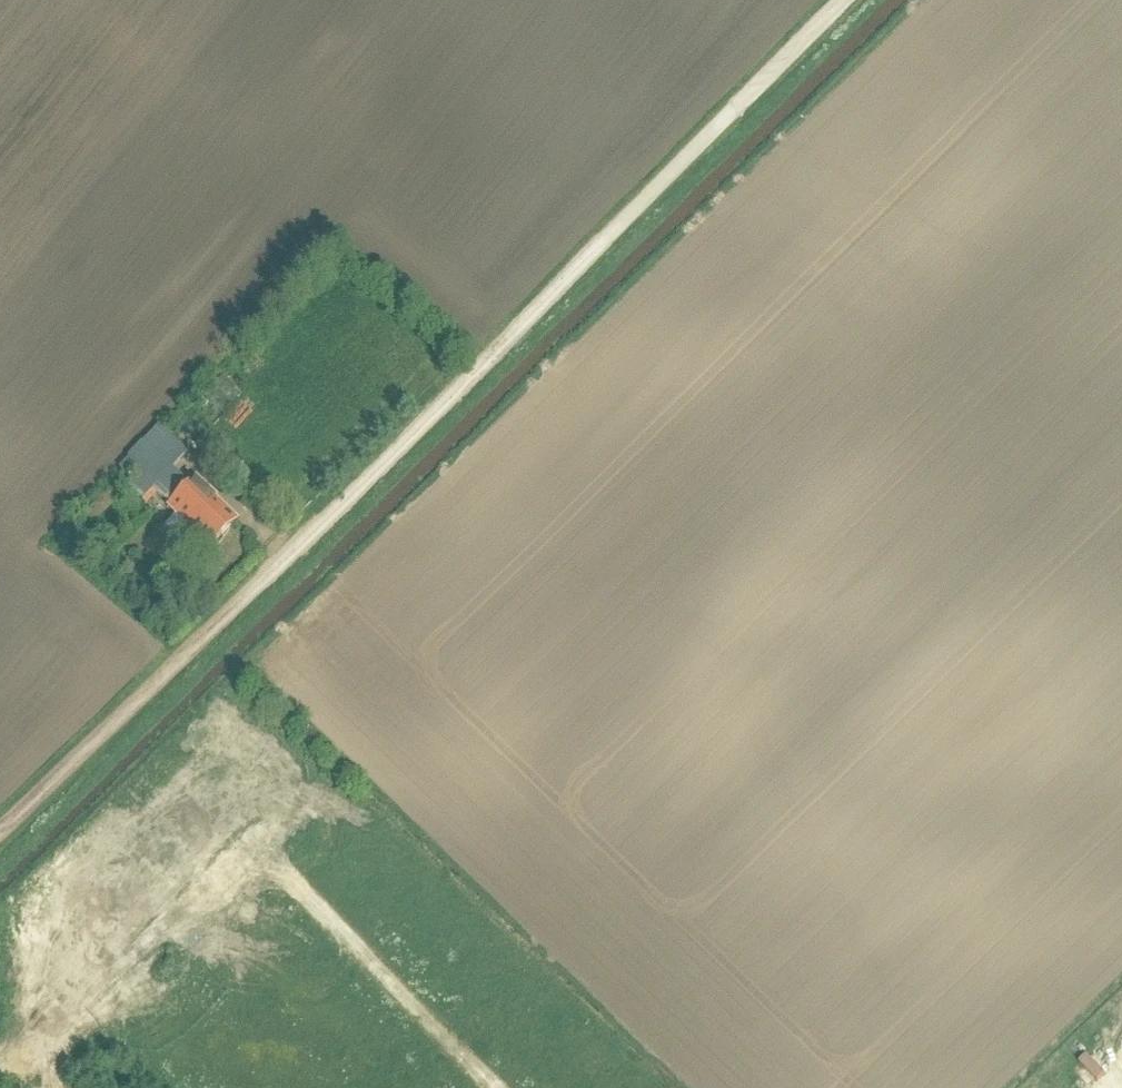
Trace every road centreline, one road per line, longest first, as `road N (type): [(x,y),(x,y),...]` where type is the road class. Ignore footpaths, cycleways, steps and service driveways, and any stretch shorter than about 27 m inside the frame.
road 1 (track): [(844,0),(424,423),(0,830)]
road 2 (track): [(494,1087),(260,860),(216,878),(0,1082)]

